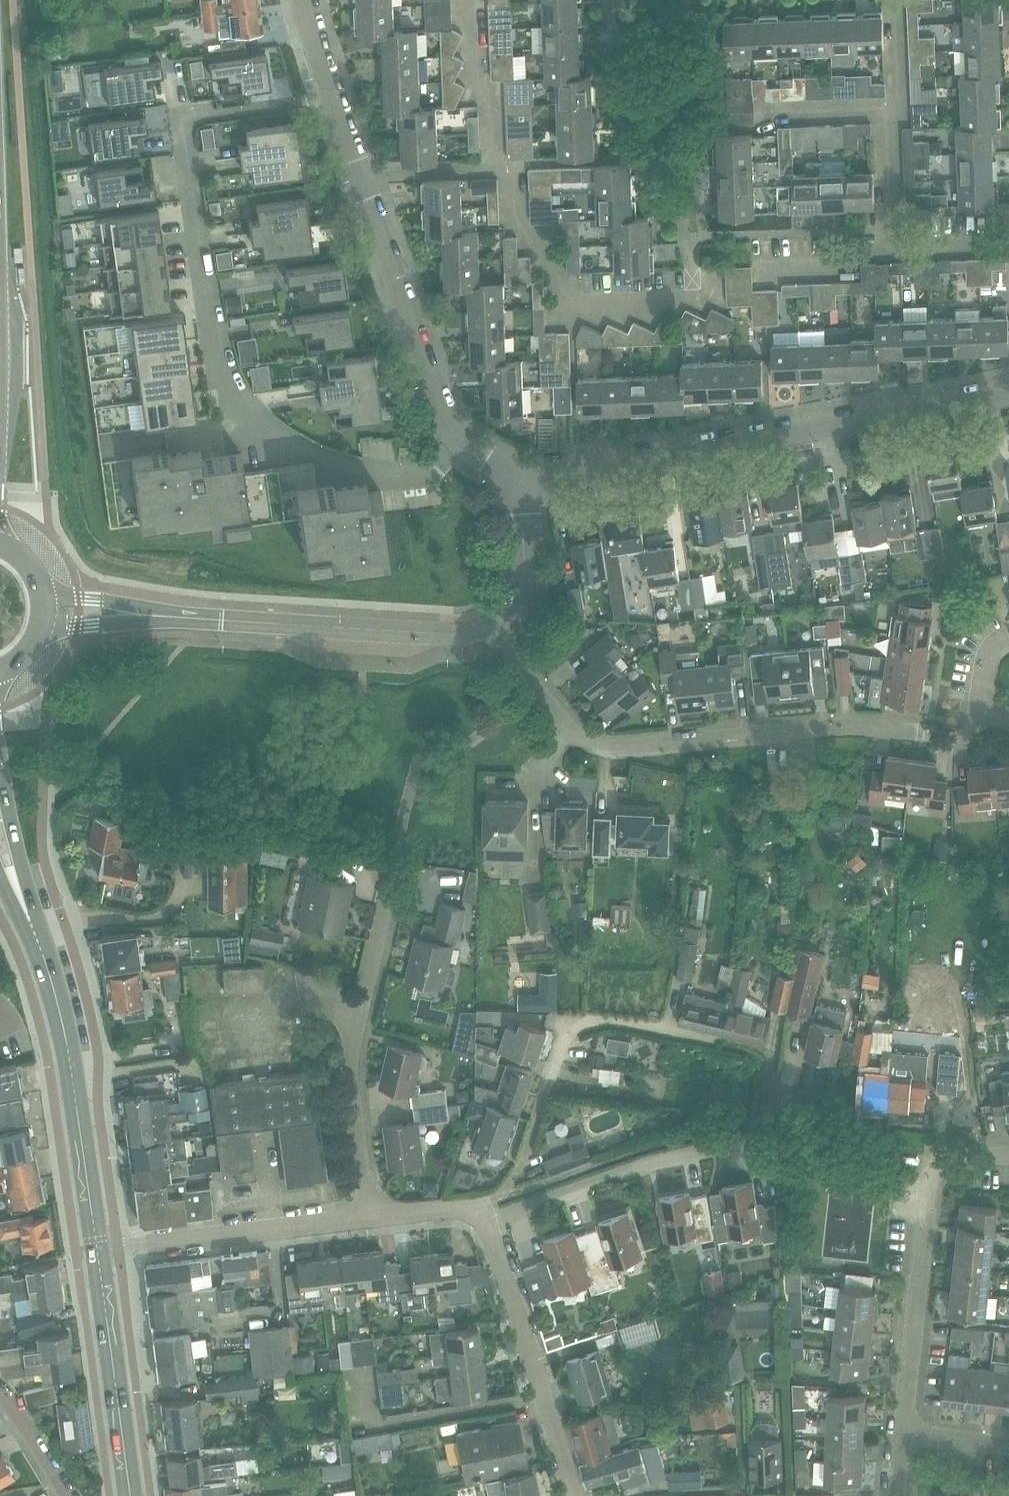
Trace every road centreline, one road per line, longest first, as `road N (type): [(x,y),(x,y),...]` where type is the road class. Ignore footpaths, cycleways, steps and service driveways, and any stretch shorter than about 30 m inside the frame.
road 1 (residential): [(335,106),(196,121),(183,132),(224,364),(262,426),(330,463),(410,479),(465,452)]
road 2 (residential): [(499,645),(565,725),(589,738),(657,746),(843,730),(971,739)]
road 3 (residential): [(524,471),(600,468),(1008,389)]
road 4 (unclassified): [(490,632),(41,612)]
road 5 (secondary): [(0,827),(51,976),(97,1253)]
road 6 (unclassified): [(368,1217),(348,1070),(391,875)]
road 7 (residential): [(906,1430),(928,1187),(938,1164),(955,1154),(1008,1151)]
road 8 (residential): [(713,278),(713,298),(571,311),(559,300),(556,262),(515,224),(513,176),(500,166)]
road 9 (residential): [(465,452),(437,407),(361,179)]
road 10 (residential): [(571,1495),(485,1221)]
road 11 (unclassified): [(97,1253),(368,1217)]
road 12 (track): [(727,1145),(779,1113),(817,1107),(927,1120),(955,1154)]
road 13 (residential): [(485,1221),(660,1158),(727,1145)]
road 14 (secondary): [(0,446),(0,196)]
road 15 (secondary): [(97,1253),(131,1495)]
road 16 (residential): [(500,166),(476,64),(471,0)]
road 17 (residential): [(893,250),(892,109)]
road 18 (residential): [(361,179),(500,166)]
road 19 (unclassified): [(521,505),(512,604),(490,632)]
road 20 (residential): [(765,274),(839,268),(865,252),(893,250)]
road 21 (residential): [(768,114),(892,109)]
road 22 (residential): [(67,1495),(0,1393)]

